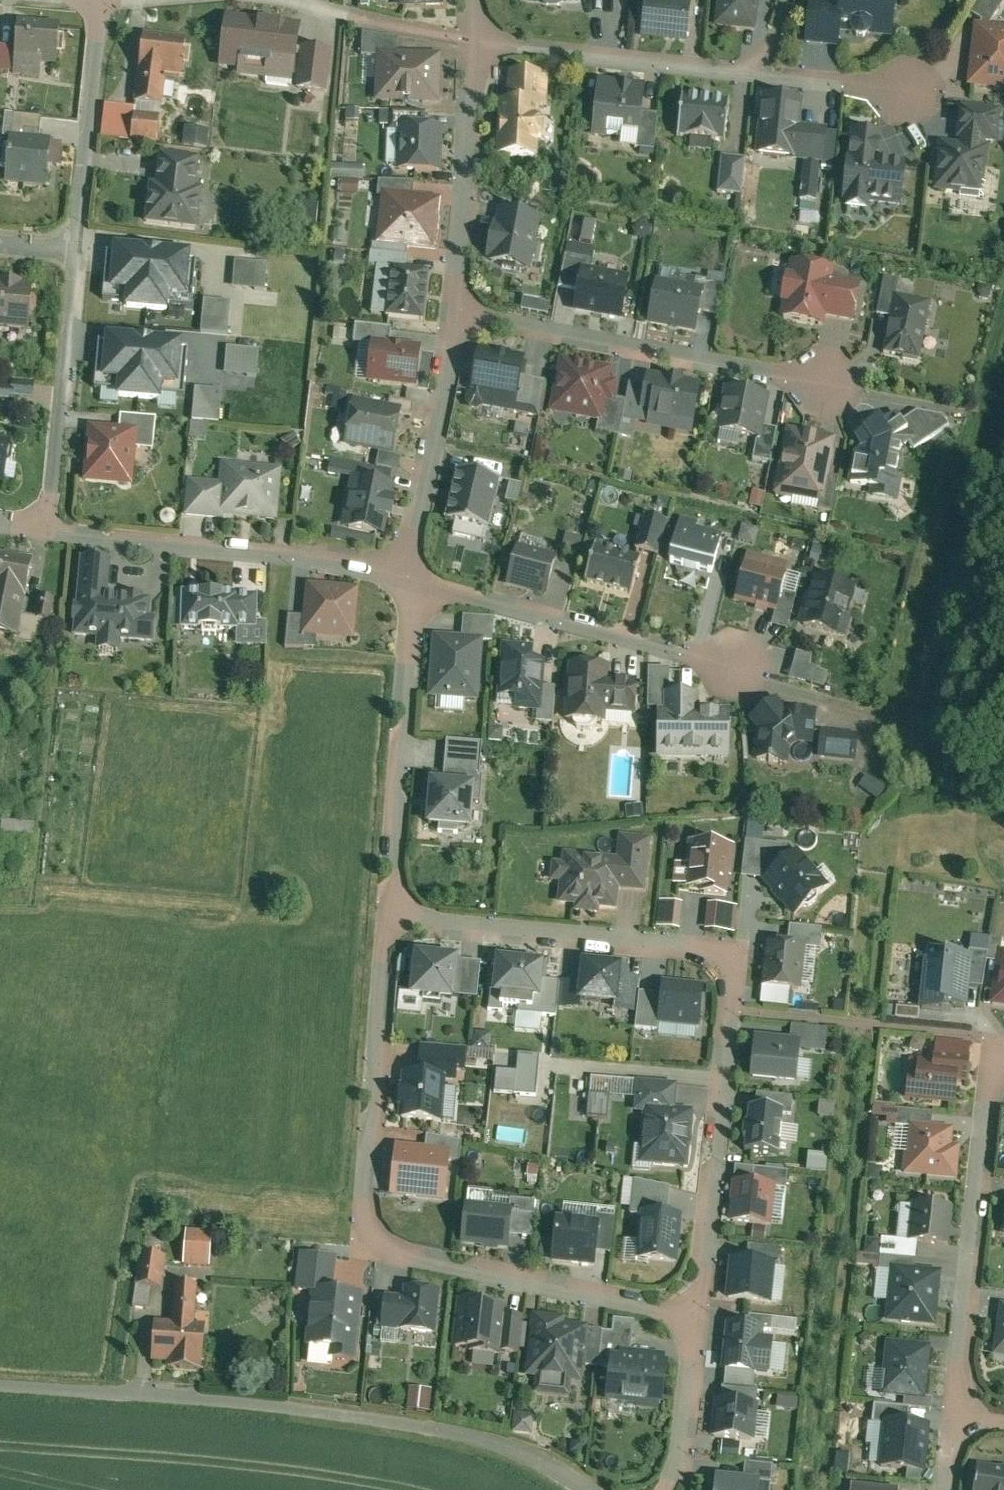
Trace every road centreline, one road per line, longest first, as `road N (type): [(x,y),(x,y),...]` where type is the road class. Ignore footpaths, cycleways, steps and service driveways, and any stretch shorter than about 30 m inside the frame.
road 1 (residential): [(694,1313),(732,954),(387,923)]
road 2 (residential): [(387,923),(360,1243),(447,1269),(694,1313)]
road 3 (residential): [(581,1489),(503,1449),(396,1425),(0,1387)]
road 4 (residential): [(476,42),(901,95)]
road 5 (residential): [(456,312),(818,386)]
road 6 (residential): [(1003,1059),(991,1092),(960,1420)]
road 7 (residential): [(50,525),(283,554),(407,584)]
road 8 (residential): [(387,923),(407,584)]
road 9 (residential): [(407,584),(724,673)]
road 10 (residential): [(50,525),(78,248)]
road 11 (residential): [(456,312),(407,584)]
road 12 (residential): [(476,42),(456,312)]
road 13 (residential): [(78,248),(106,0)]
road 14 (residential): [(291,0),(476,42)]
road 15 (residential): [(671,1489),(694,1313)]

